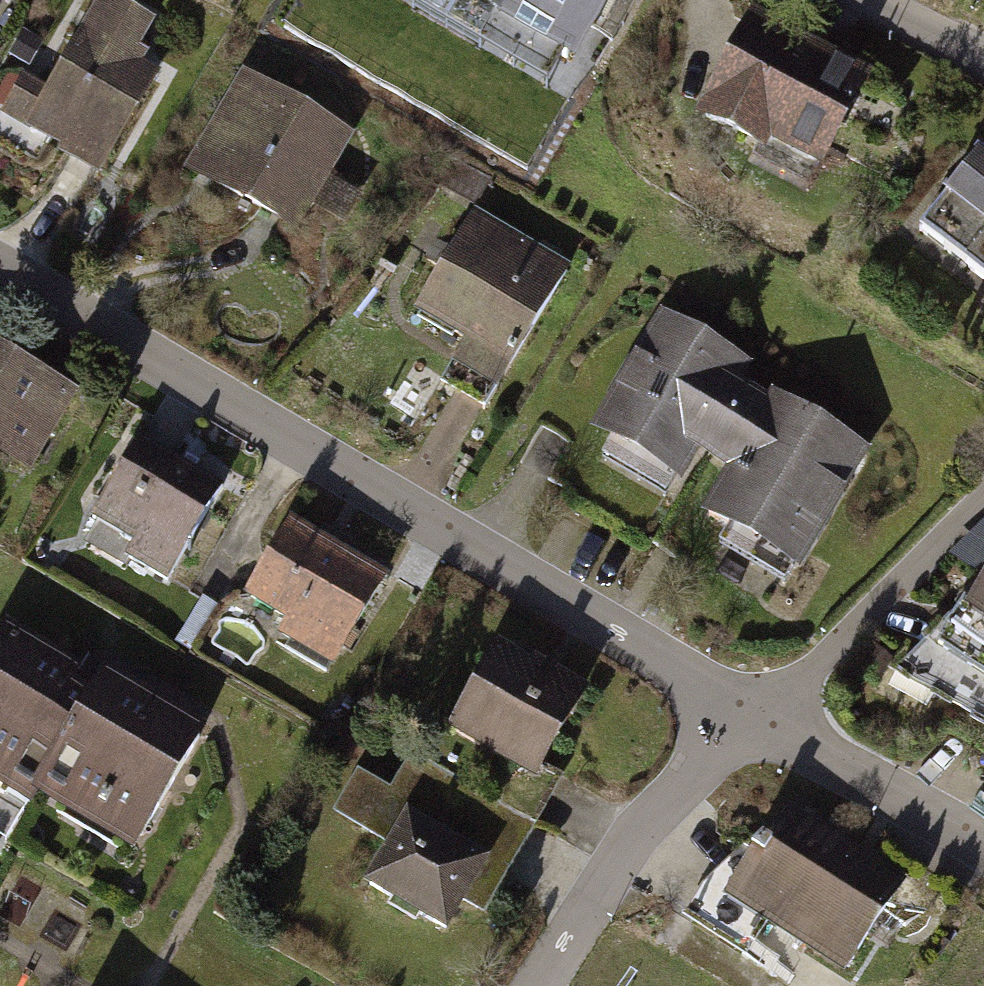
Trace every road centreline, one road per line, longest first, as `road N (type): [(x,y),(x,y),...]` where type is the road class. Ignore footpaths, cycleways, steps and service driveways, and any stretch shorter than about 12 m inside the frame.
road 1 (residential): [(0,271),(760,719)]
road 2 (residential): [(535,985),(633,848),(760,719)]
road 3 (residential): [(760,719),(983,491)]
road 4 (residential): [(760,719),(983,846)]
road 5 (residential): [(867,0),(983,62)]

